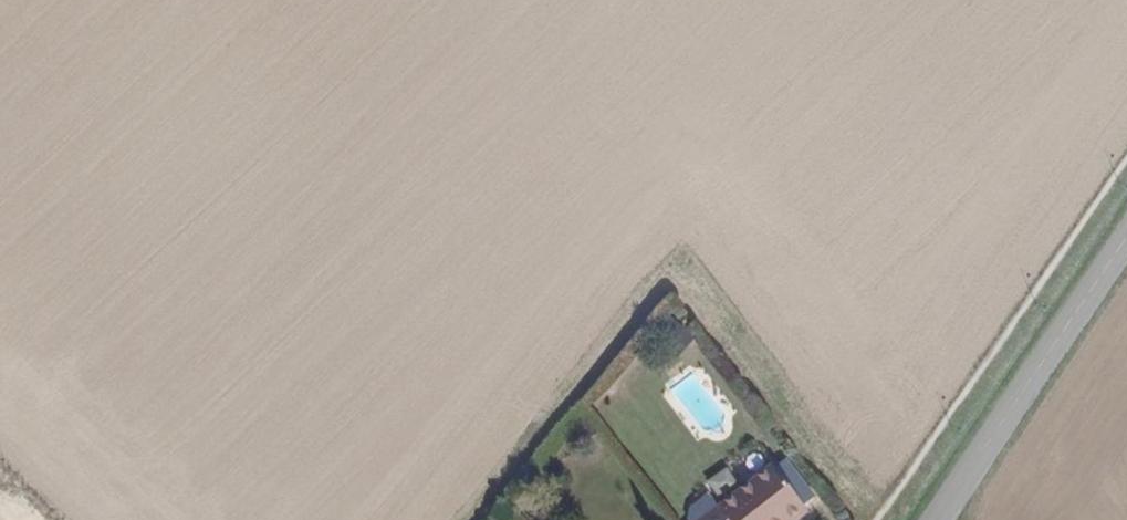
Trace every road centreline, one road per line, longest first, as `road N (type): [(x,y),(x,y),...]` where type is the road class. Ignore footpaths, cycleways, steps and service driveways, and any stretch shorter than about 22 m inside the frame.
road 1 (tertiary): [(939,519),(1126,246)]

